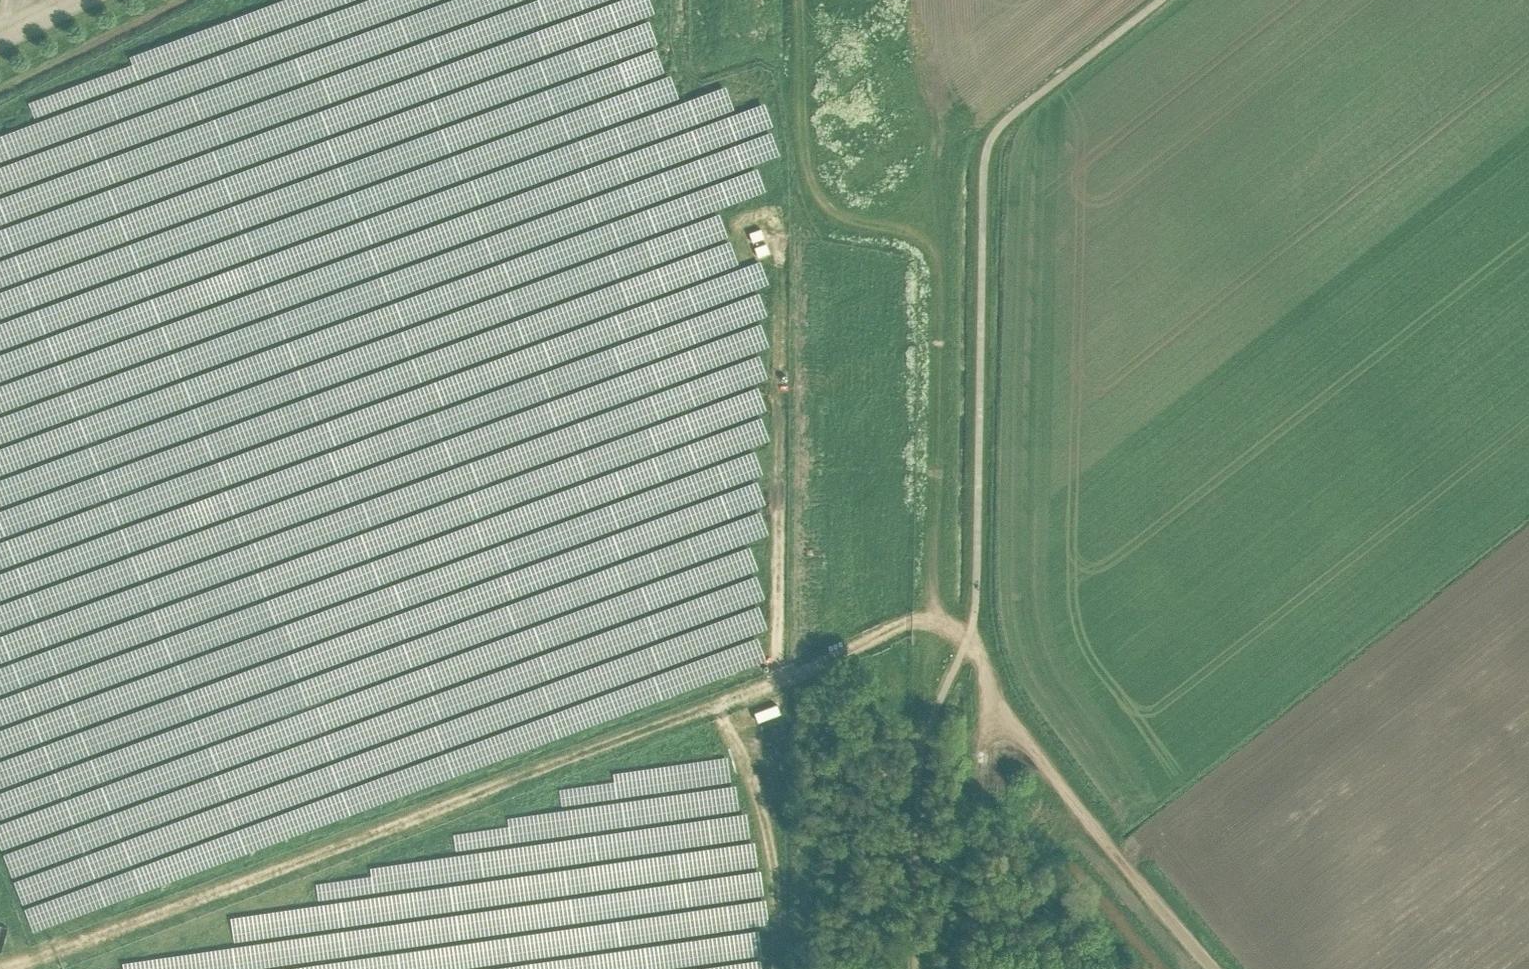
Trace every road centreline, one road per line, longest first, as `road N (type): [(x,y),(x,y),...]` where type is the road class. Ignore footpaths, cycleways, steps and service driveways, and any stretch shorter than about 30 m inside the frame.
road 1 (track): [(798,0),(804,160),(831,224),(936,244),(936,620)]
road 2 (track): [(1215,968),(992,694),(968,637)]

